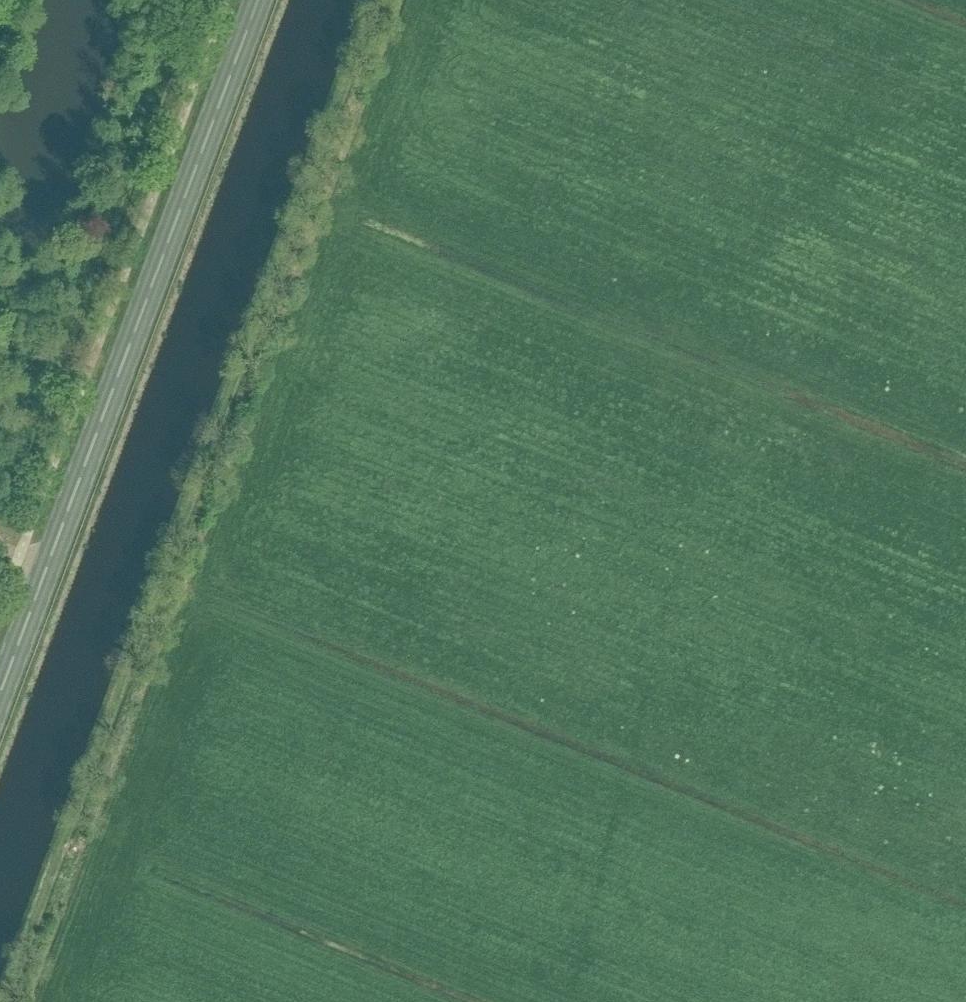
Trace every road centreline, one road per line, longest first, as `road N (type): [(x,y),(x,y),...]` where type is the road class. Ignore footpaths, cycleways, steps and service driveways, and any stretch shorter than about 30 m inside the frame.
road 1 (track): [(380,0),(7,1001)]
road 2 (primary): [(0,689),(257,0)]

